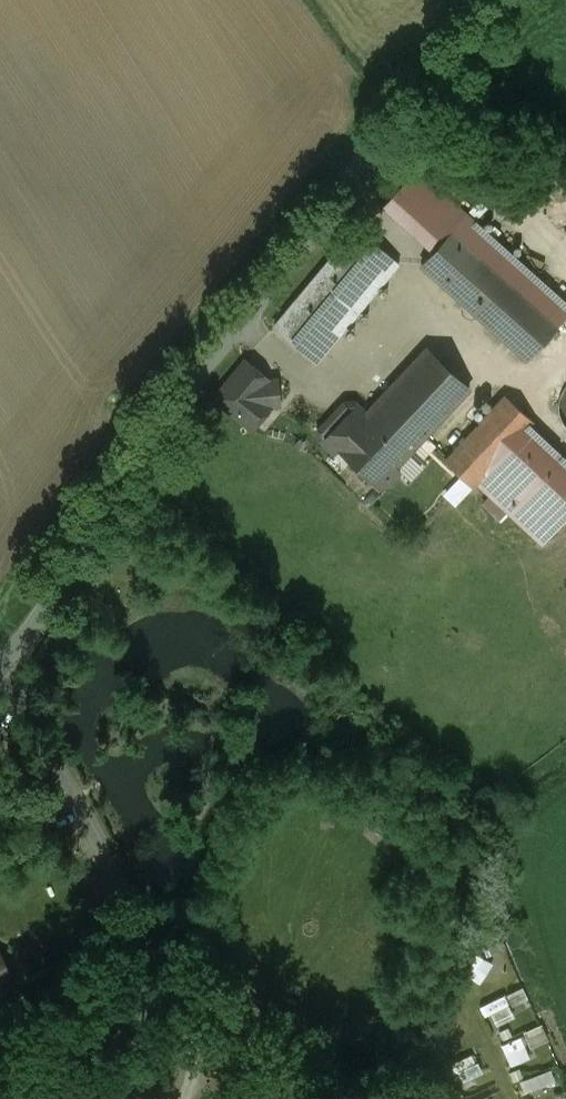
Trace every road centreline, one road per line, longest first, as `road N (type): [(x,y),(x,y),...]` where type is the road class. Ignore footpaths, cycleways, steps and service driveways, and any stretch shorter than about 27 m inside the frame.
road 1 (unclassified): [(0,661),(29,635),(251,301),(507,0)]

